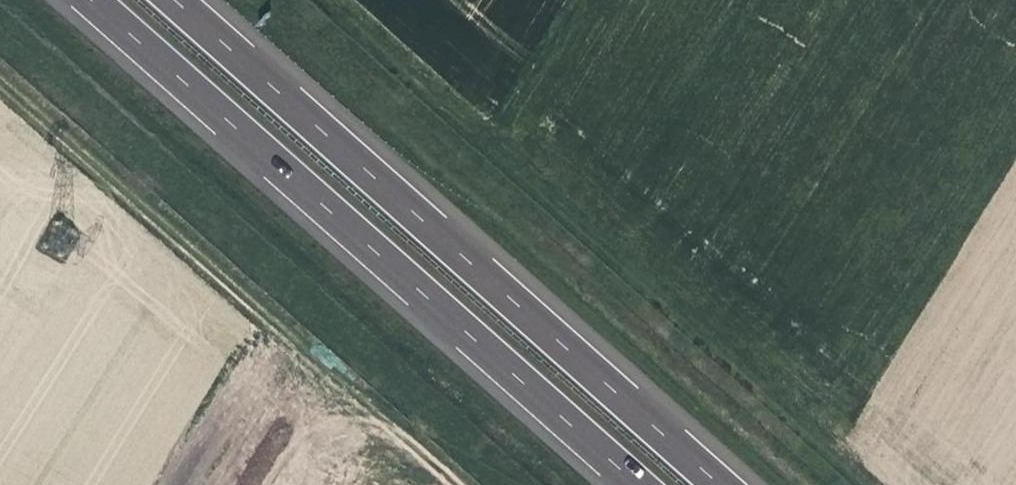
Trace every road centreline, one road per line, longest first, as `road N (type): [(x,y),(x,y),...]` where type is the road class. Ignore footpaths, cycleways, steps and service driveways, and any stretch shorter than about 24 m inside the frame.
road 1 (motorway): [(722,484),(174,0)]
road 2 (motorway): [(95,0),(641,484)]
road 3 (track): [(0,88),(453,484)]
road 4 (track): [(333,0),(695,323)]

